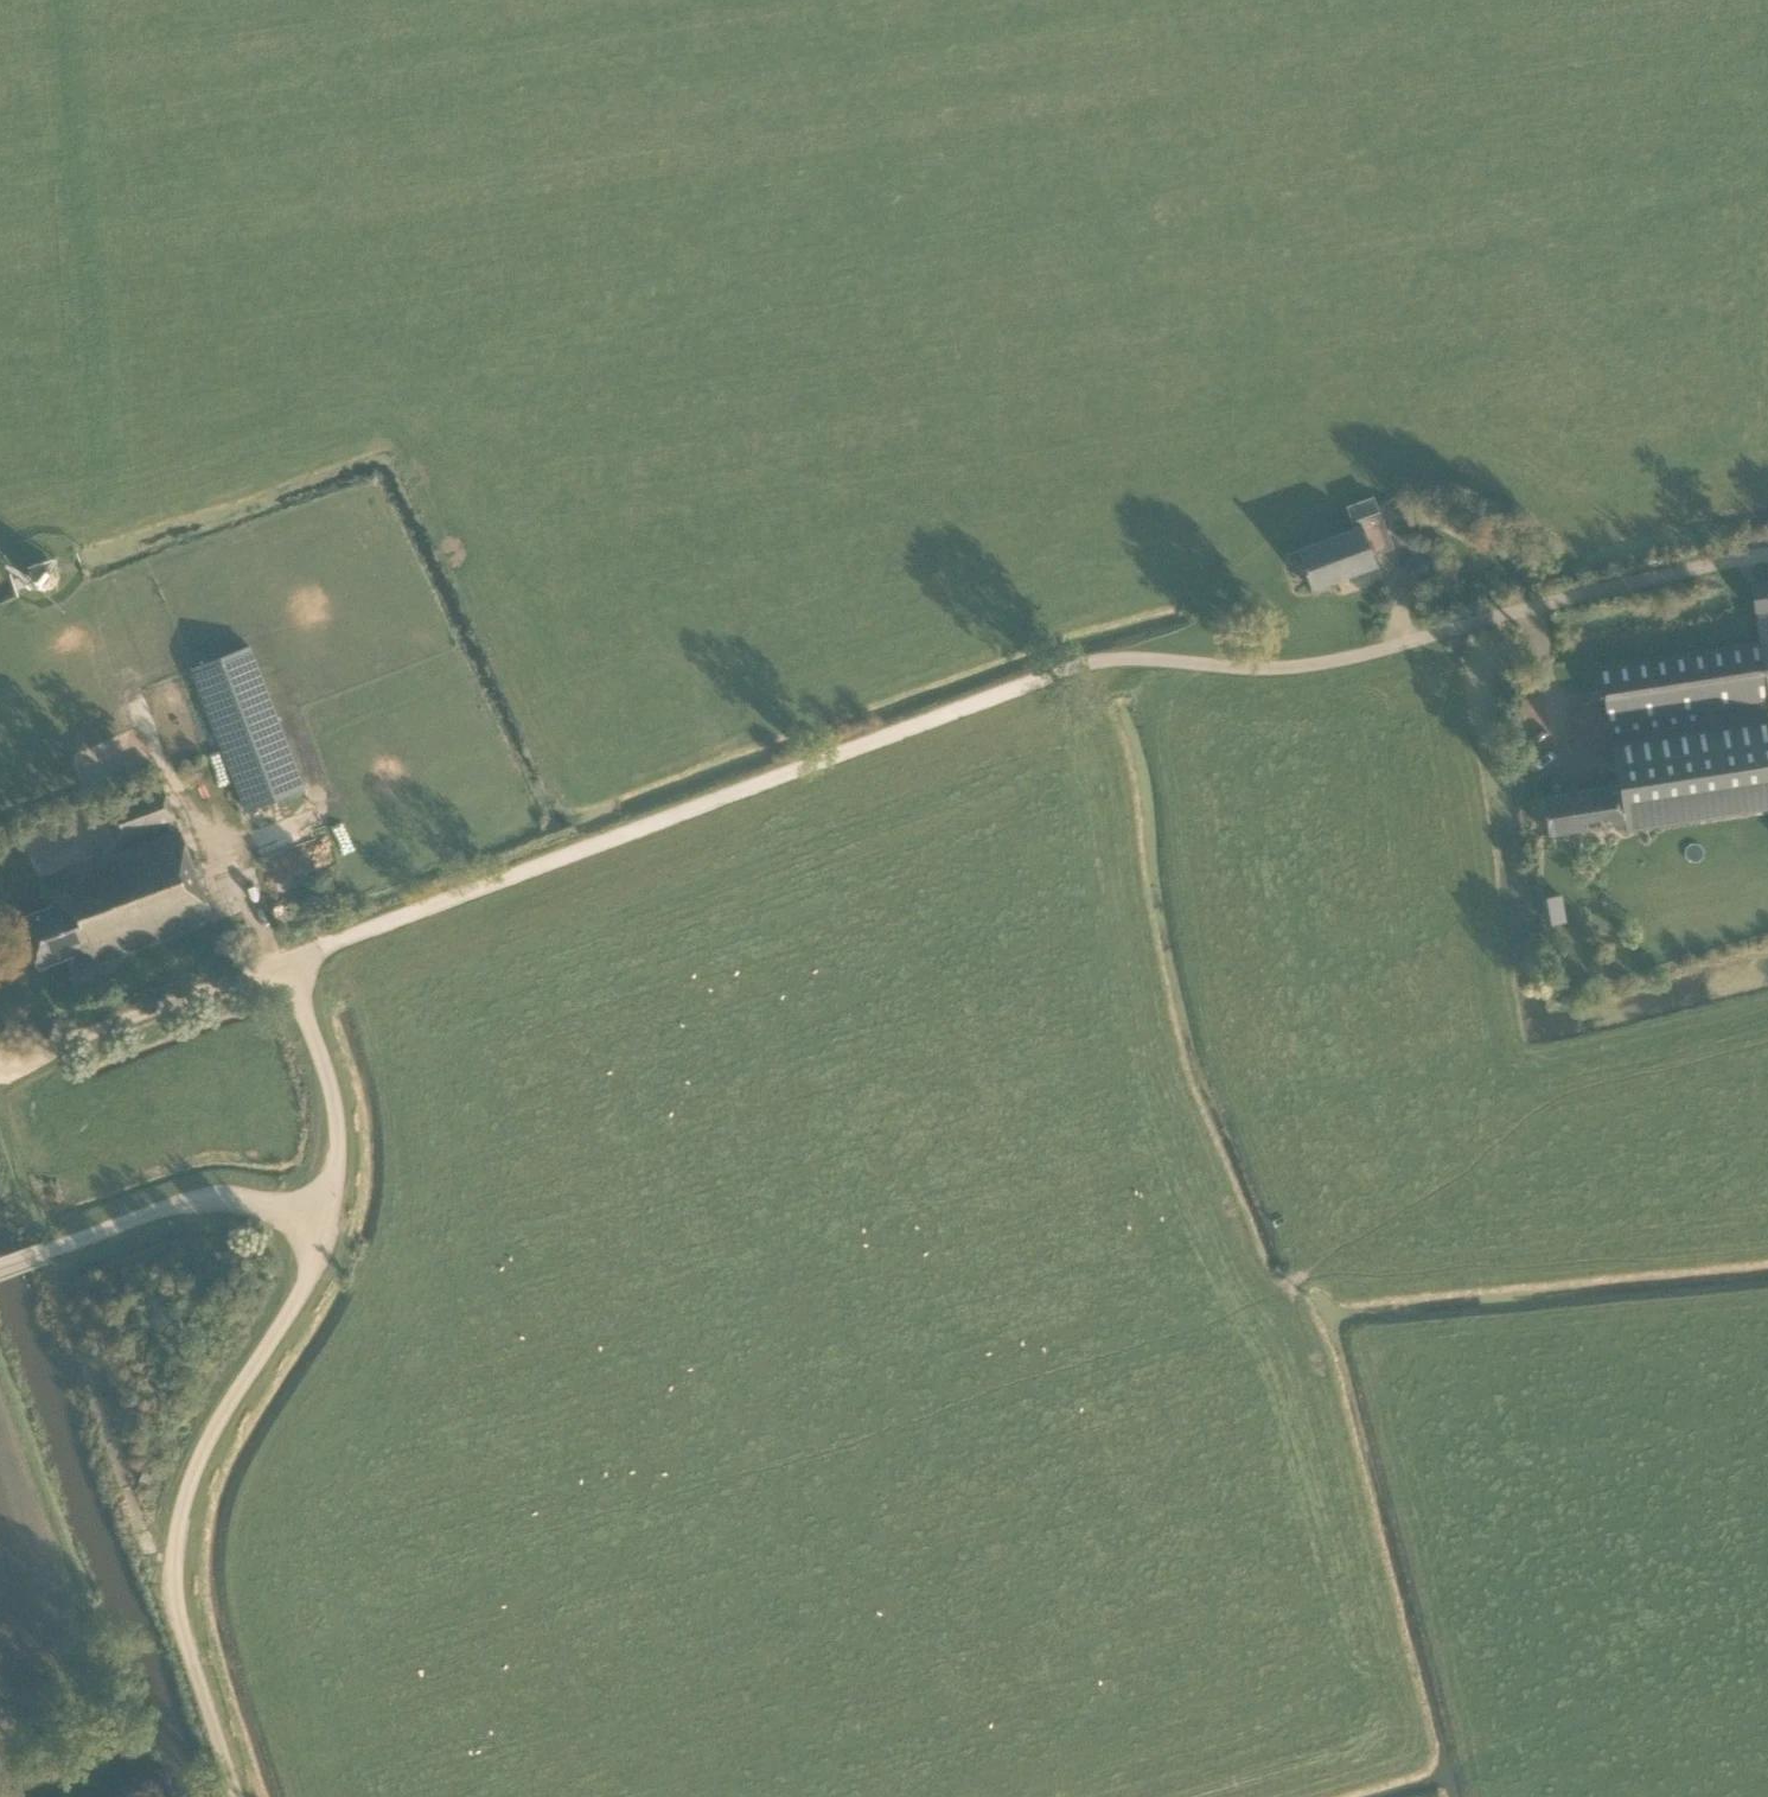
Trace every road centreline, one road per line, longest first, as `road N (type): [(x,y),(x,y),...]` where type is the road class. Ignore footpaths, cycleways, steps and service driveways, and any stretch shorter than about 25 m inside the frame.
road 1 (unclassified): [(238,1796),(180,1626),(175,1552),(197,1465),(299,1296),(328,1220)]
road 2 (unclassified): [(328,1220),(337,1119),(286,958),(0,1063)]
road 3 (unclassified): [(0,1268),(217,1197),(266,1201),(328,1220)]
road 4 (track): [(56,1299),(152,1561),(173,1589)]
road 5 (track): [(0,1114),(32,1210),(76,1241)]

